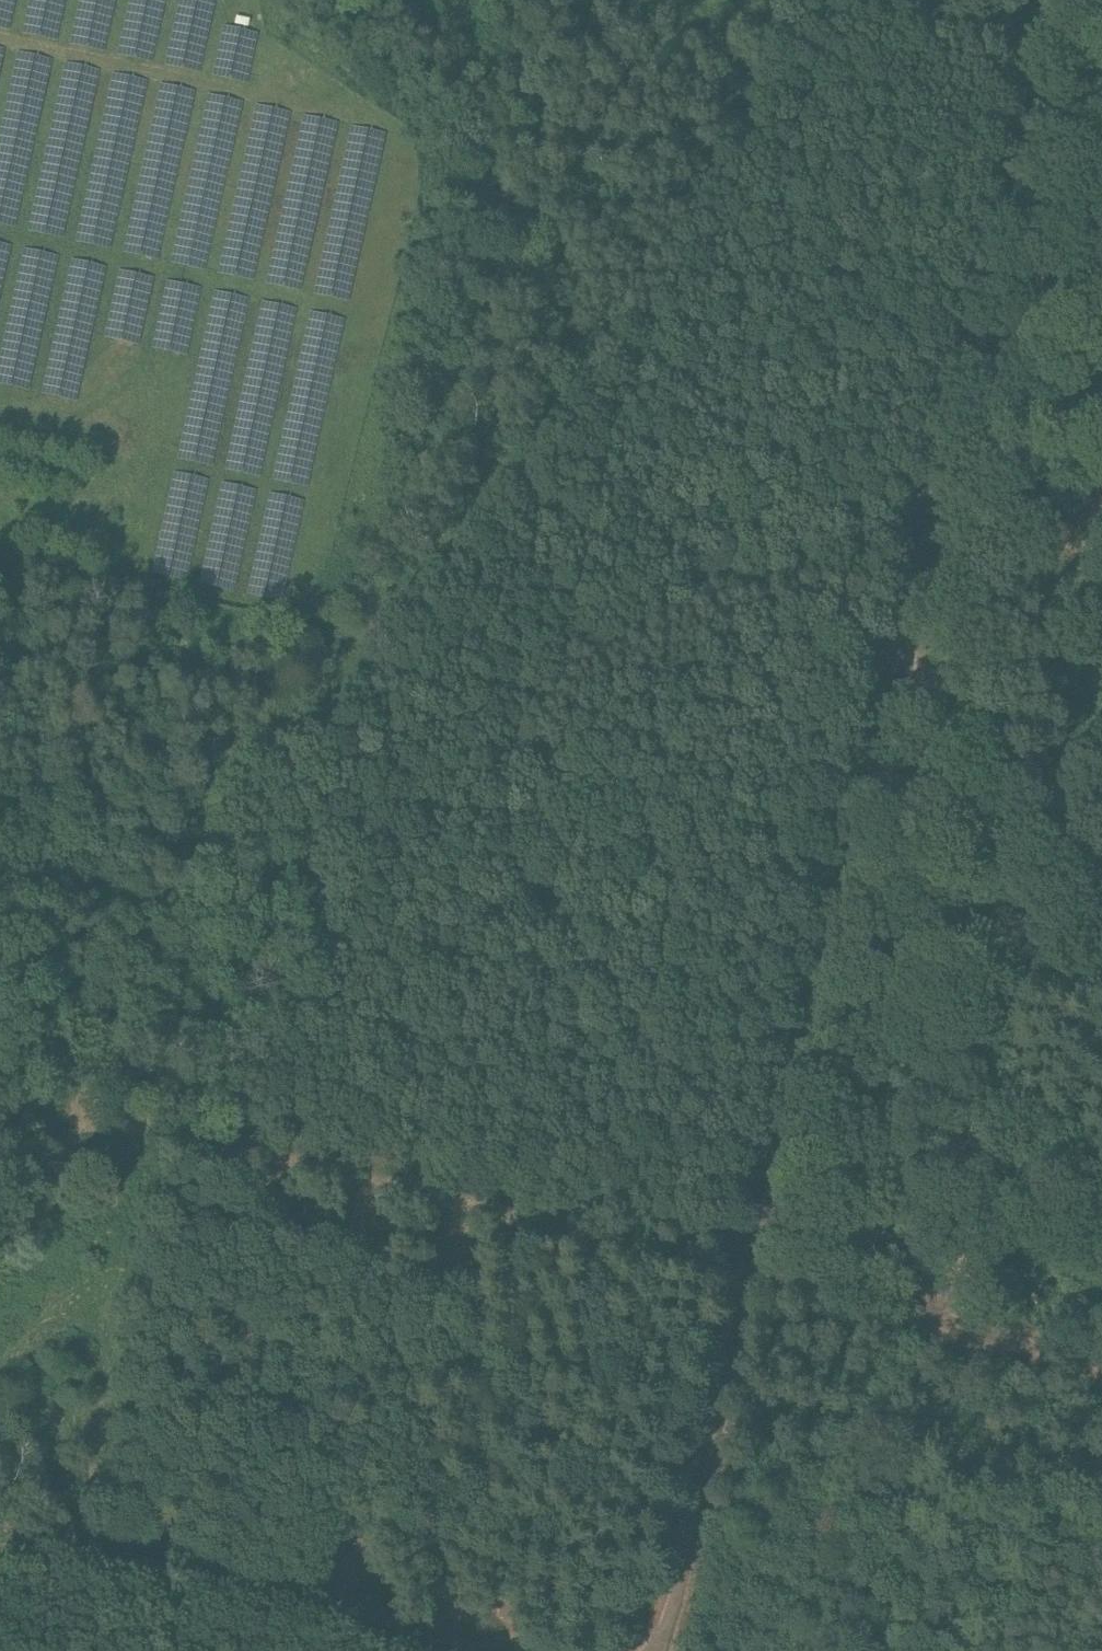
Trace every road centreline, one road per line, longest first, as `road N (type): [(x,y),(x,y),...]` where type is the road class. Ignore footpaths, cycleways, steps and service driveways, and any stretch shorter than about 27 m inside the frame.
road 1 (track): [(1037,31),(752,1281),(660,1633),(644,1650)]
road 2 (track): [(533,0),(576,367),(192,833),(78,1097)]
road 3 (track): [(78,1097),(752,1281),(1101,1364)]
road 4 (track): [(511,1650),(211,1577),(142,1546),(70,1542),(0,1562)]
road 5 (track): [(911,0),(1037,31)]

